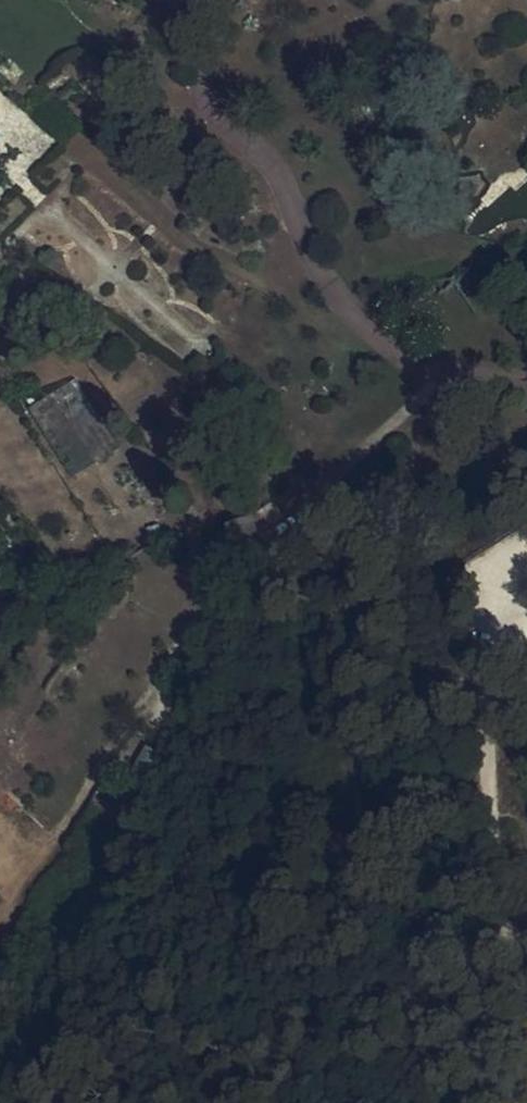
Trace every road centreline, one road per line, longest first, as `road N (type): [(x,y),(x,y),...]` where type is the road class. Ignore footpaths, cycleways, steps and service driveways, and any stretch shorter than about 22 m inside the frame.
road 1 (track): [(526,999),(486,724),(504,614),(526,578)]

